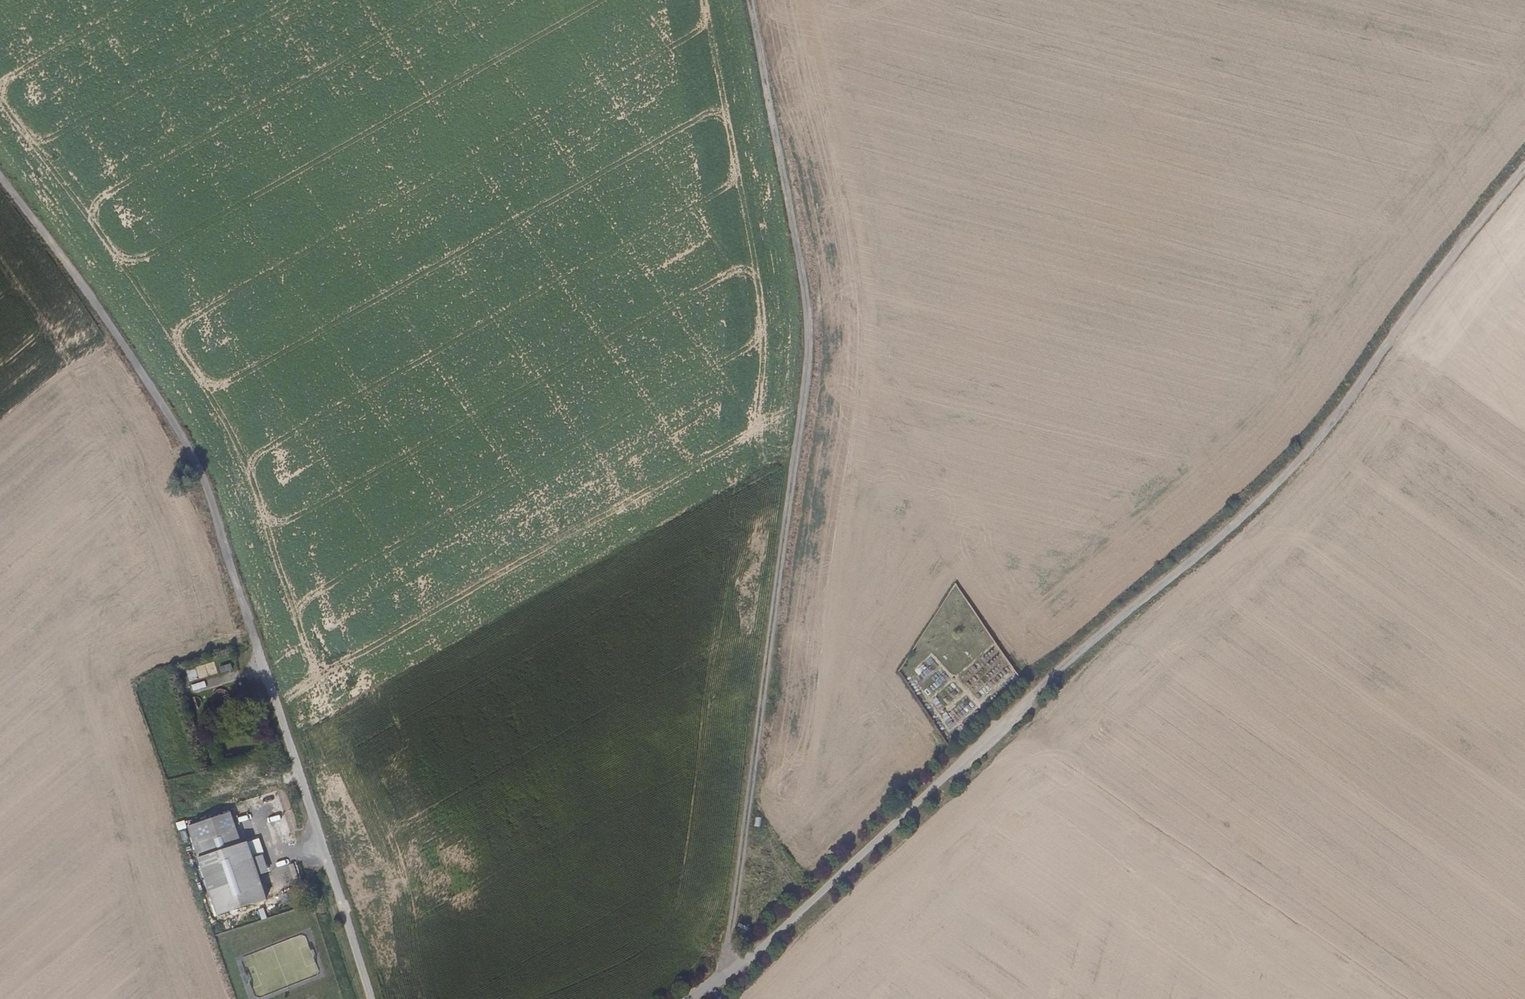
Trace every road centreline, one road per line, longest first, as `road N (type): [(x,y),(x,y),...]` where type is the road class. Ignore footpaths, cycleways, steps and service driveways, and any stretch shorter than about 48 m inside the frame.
road 1 (track): [(717,974),(806,326),(744,0)]
road 2 (track): [(371,998),(209,491),(187,443),(98,308),(0,176)]
road 3 (track): [(1524,161),(1437,265),(1293,462),(1026,699)]
road 4 (residential): [(1026,699),(784,922),(681,998)]

